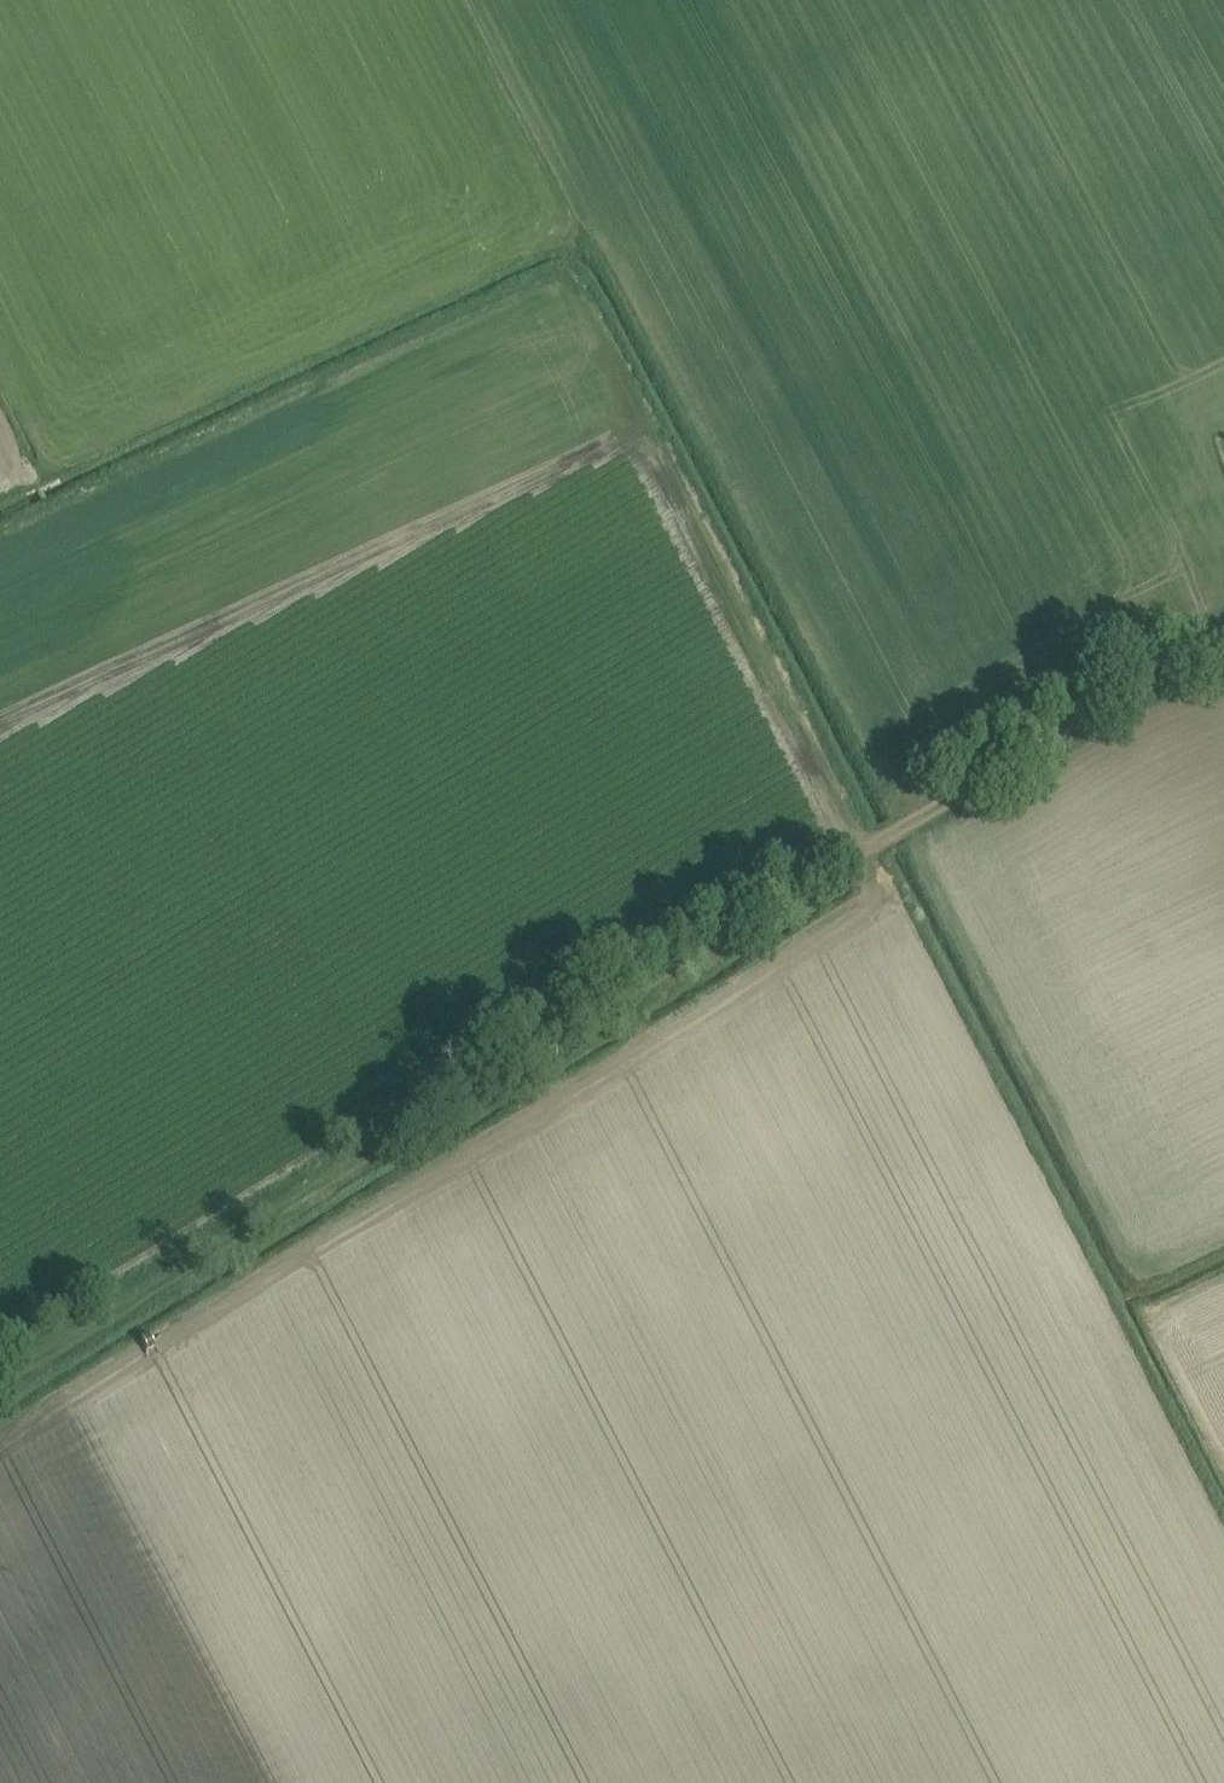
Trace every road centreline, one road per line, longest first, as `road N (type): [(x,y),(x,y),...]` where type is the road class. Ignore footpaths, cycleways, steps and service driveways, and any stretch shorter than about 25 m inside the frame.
road 1 (track): [(1223,652),(1097,711),(0,1377)]

